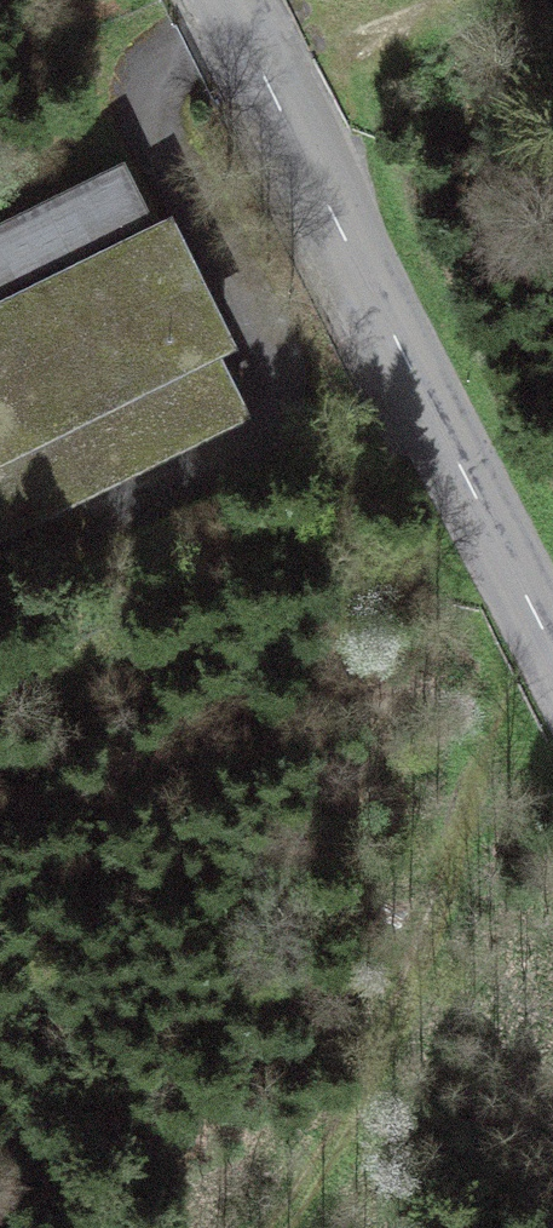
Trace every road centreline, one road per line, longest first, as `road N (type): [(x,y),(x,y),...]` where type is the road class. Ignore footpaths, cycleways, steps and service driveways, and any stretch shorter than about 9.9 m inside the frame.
road 1 (secondary): [(552,649),(226,0)]
road 2 (track): [(273,1227),(337,1149),(524,701),(535,614)]
road 3 (track): [(413,0),(272,92)]

